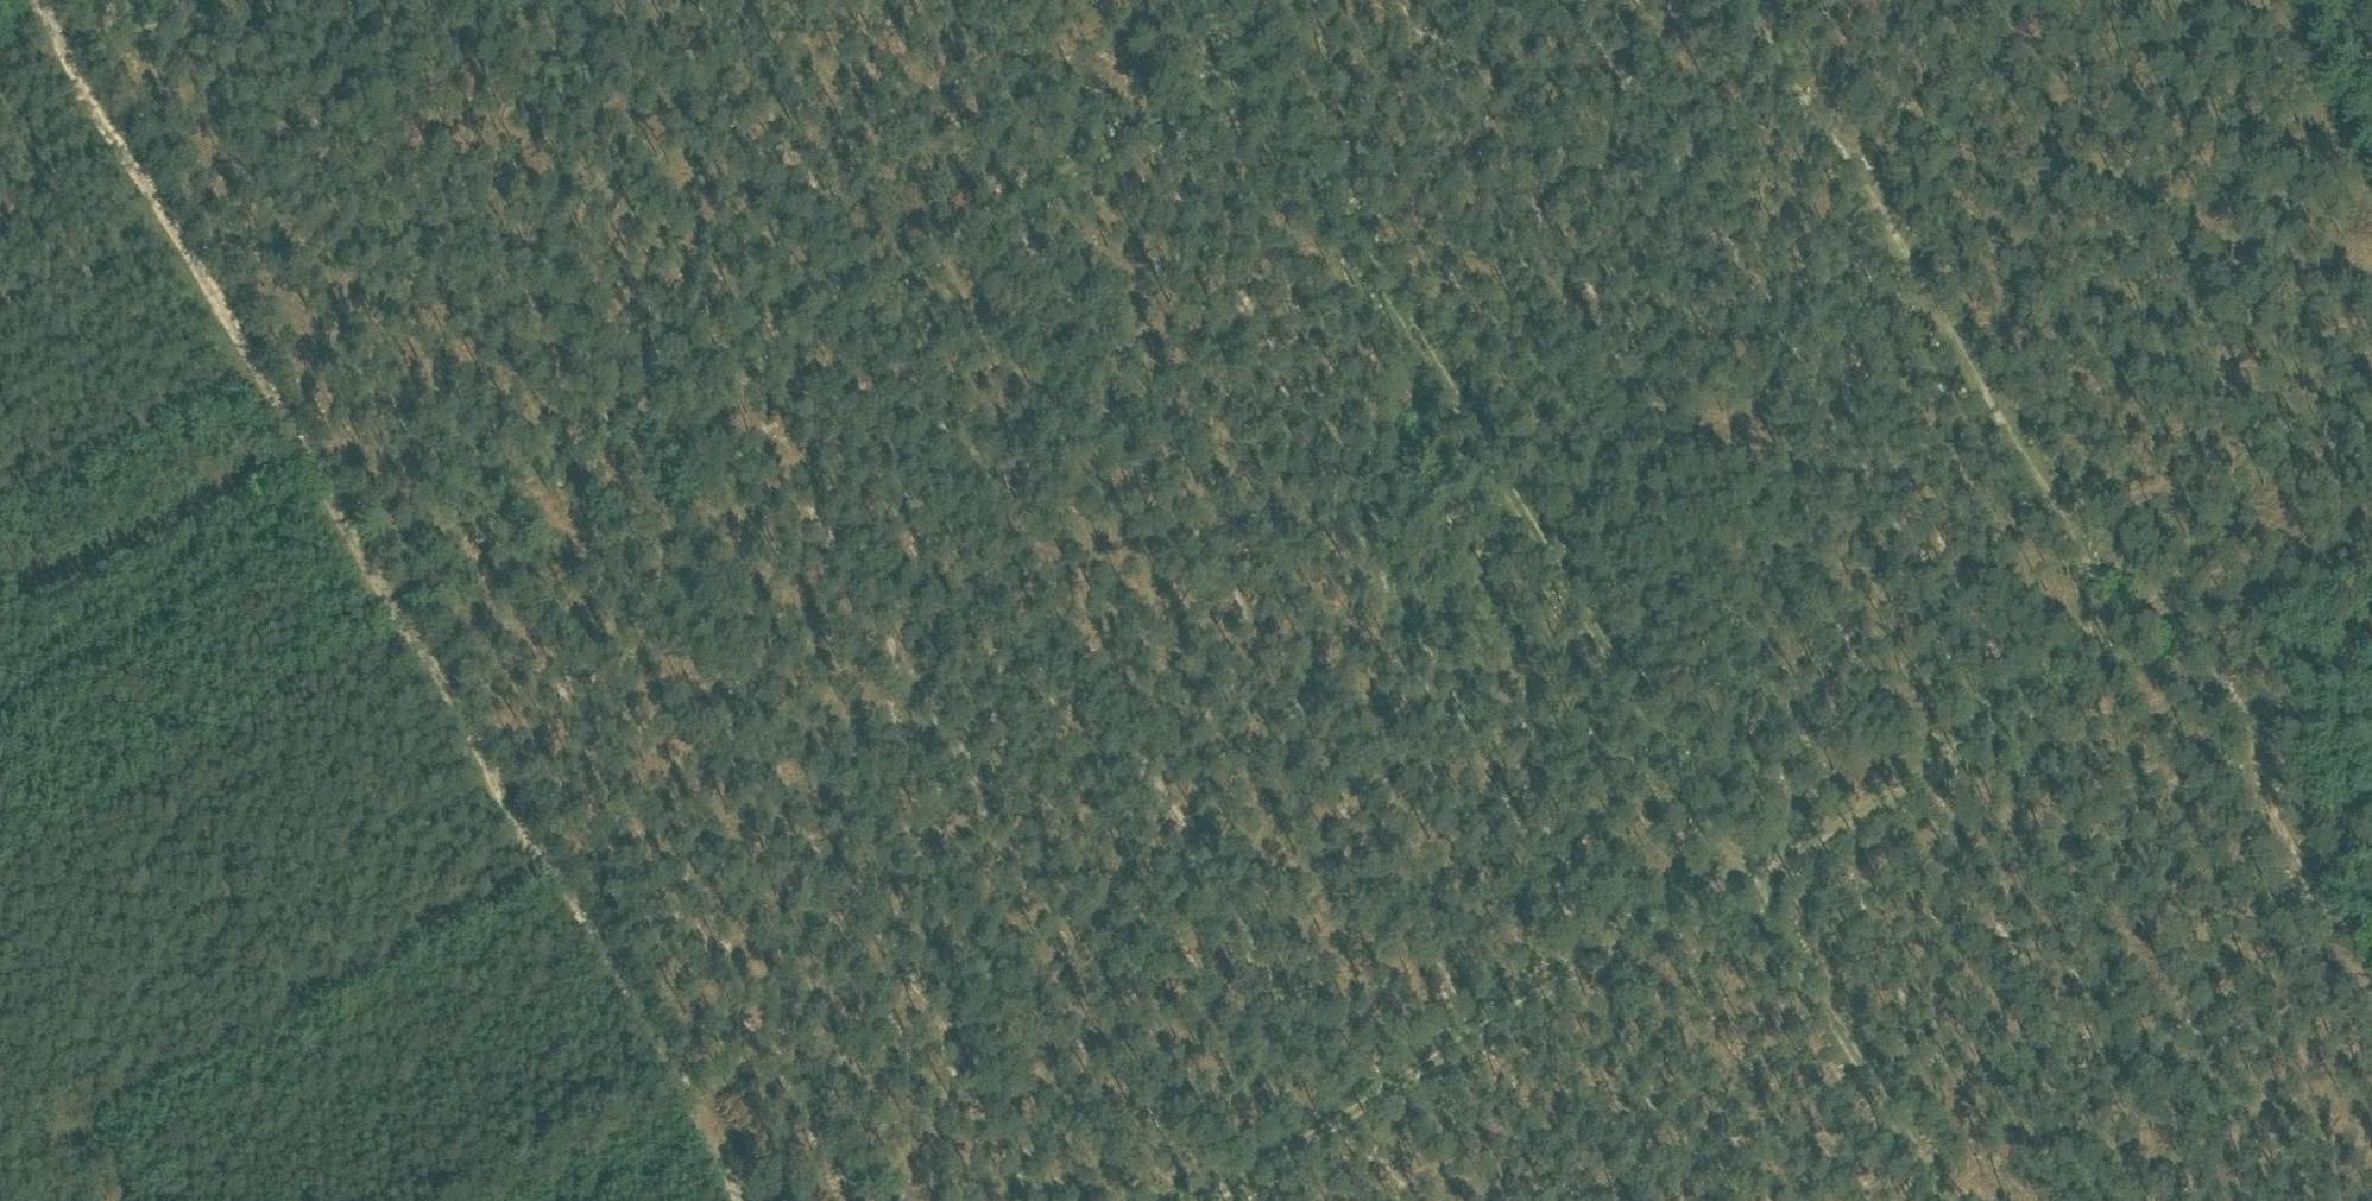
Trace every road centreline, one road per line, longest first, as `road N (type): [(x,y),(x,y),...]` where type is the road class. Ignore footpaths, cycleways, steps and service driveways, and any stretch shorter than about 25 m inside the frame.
road 1 (track): [(735,1200),(22,0)]
road 2 (track): [(2310,920),(1743,0)]
road 3 (track): [(1228,1200),(2139,643)]
road 4 (track): [(62,67),(376,0)]
road 5 (track): [(2371,1024),(2310,920),(2371,850)]

